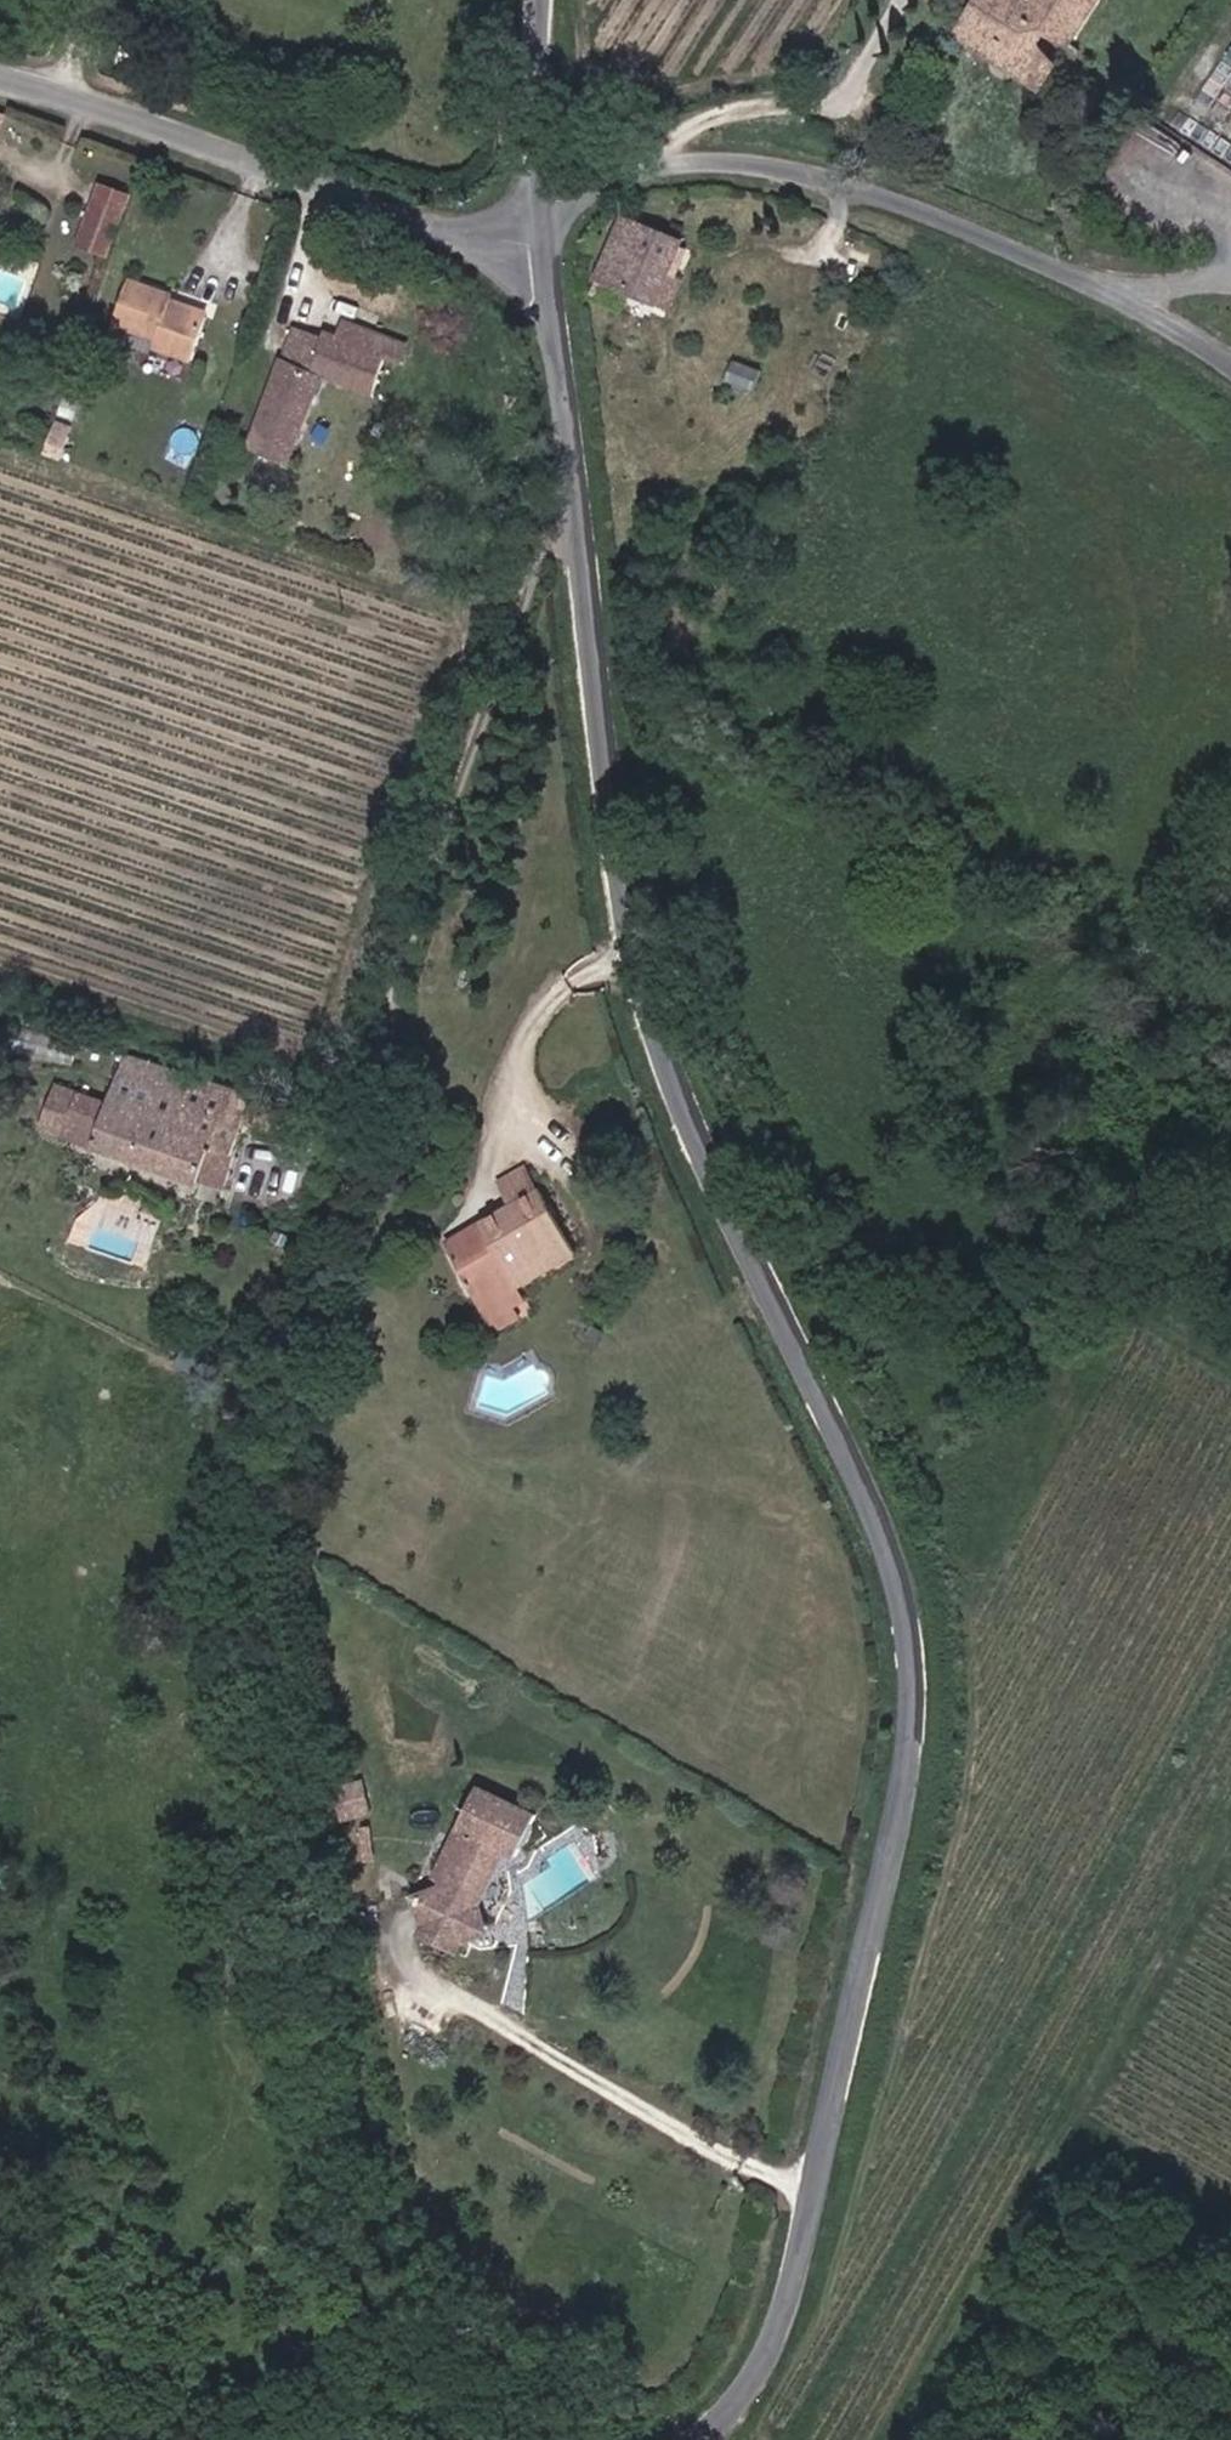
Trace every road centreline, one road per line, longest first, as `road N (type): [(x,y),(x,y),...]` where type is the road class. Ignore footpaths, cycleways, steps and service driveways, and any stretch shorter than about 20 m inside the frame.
road 1 (tertiary): [(693,2439),(746,2394),(785,2328),(905,1818),(913,1640),(874,1512),(705,1151),(654,1018),(610,805),(548,243)]
road 2 (unclassified): [(546,203),(621,166),(665,159),(773,164),(856,181),(1102,289),(1230,370)]
road 3 (unclassified): [(0,73),(409,216),(548,243)]
road 4 (tertiary): [(546,203),(541,0)]

